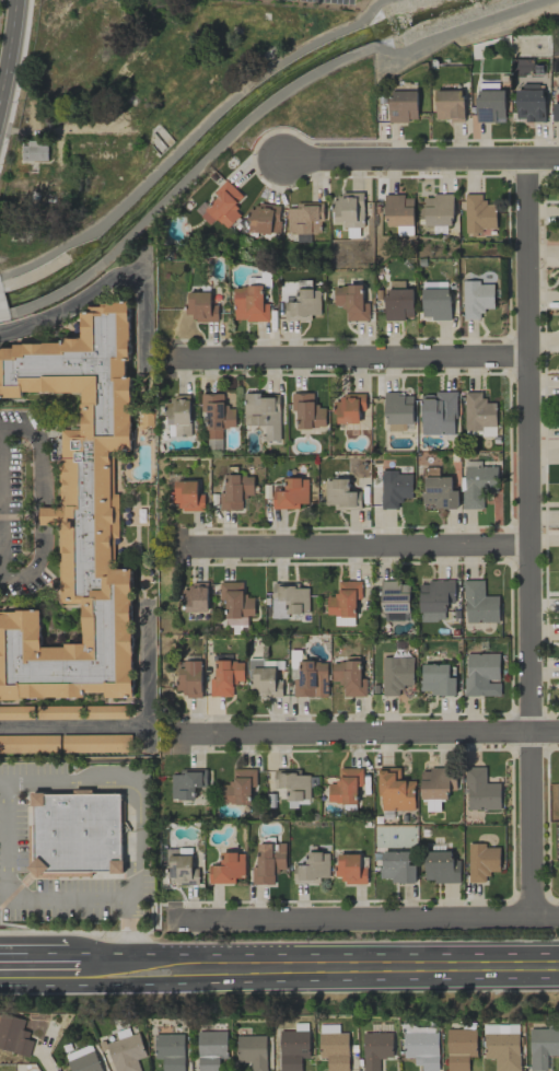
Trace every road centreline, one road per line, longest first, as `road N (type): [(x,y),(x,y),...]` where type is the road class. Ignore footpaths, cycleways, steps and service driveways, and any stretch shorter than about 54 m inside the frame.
road 1 (residential): [(525,160),(531,913)]
road 2 (primary): [(78,975),(558,965)]
road 3 (residential): [(180,918),(558,913)]
road 4 (residential): [(189,736),(558,732)]
road 5 (residential): [(523,360),(171,359)]
road 6 (residential): [(527,547),(184,549)]
road 7 (residential): [(273,158),(558,159)]

